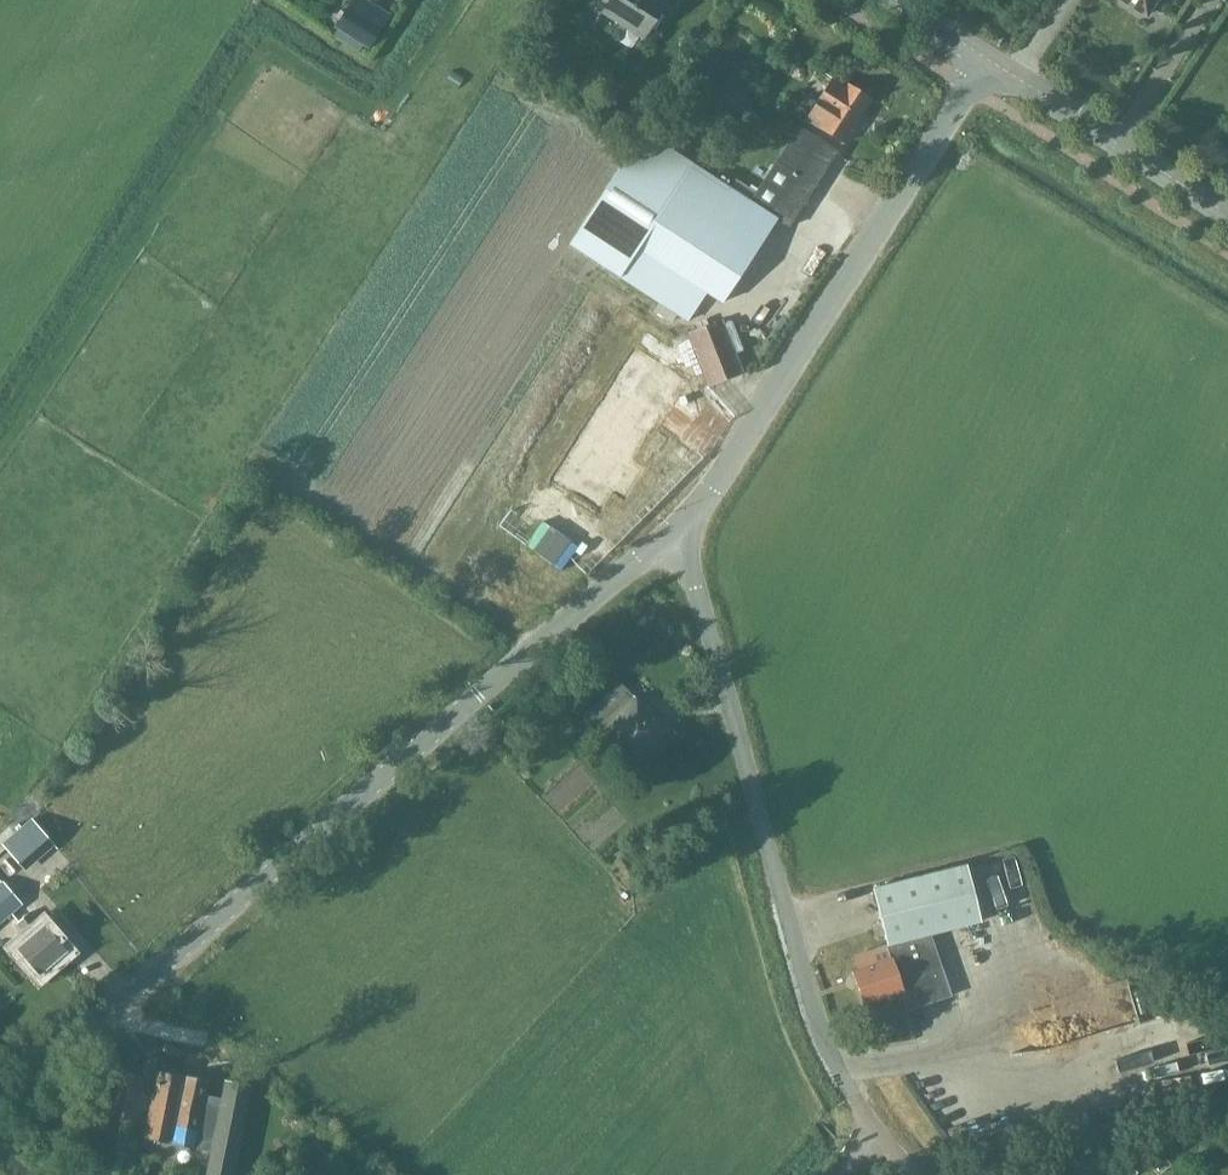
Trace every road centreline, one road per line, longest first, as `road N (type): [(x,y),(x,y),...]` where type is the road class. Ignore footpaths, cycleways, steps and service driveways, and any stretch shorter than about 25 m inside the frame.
road 1 (residential): [(912,1174),(876,1134),(817,1025),(680,534)]
road 2 (unclassified): [(0,1102),(477,694)]
road 3 (residential): [(680,534),(943,121)]
road 4 (tertiary): [(1227,215),(984,57)]
road 5 (residential): [(477,694),(635,560),(680,534)]

